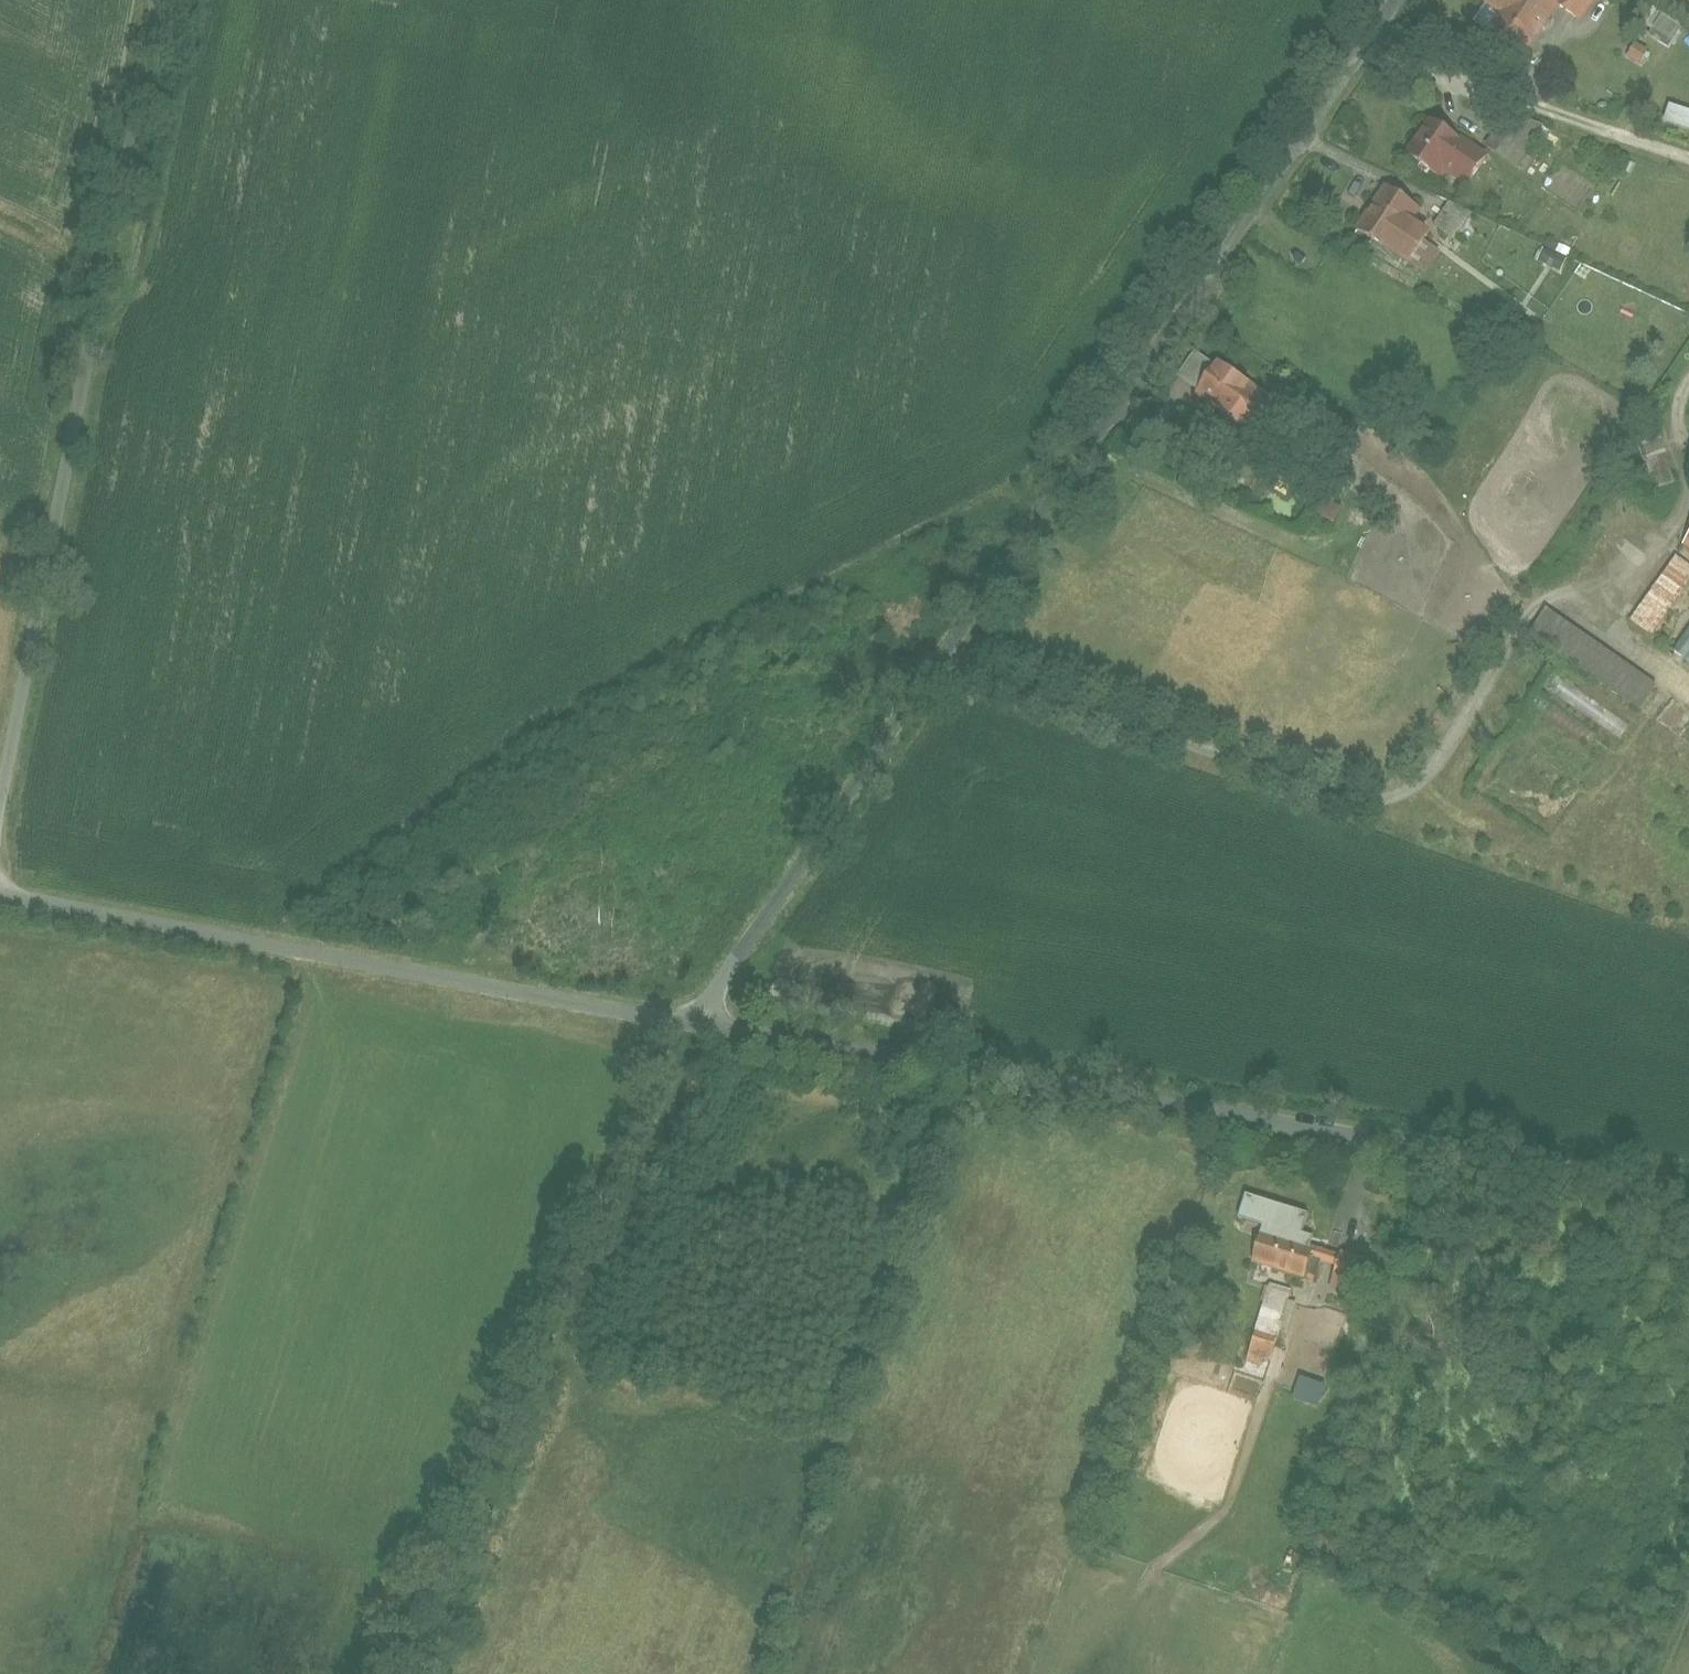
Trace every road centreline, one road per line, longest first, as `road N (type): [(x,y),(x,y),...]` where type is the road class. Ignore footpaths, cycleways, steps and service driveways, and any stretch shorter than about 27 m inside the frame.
road 1 (residential): [(703,1038),(1382,0)]
road 2 (residential): [(1688,1176),(1314,1138),(753,1033),(703,1038)]
road 3 (residential): [(174,0),(0,815)]
road 4 (residential): [(703,1038),(0,895)]

